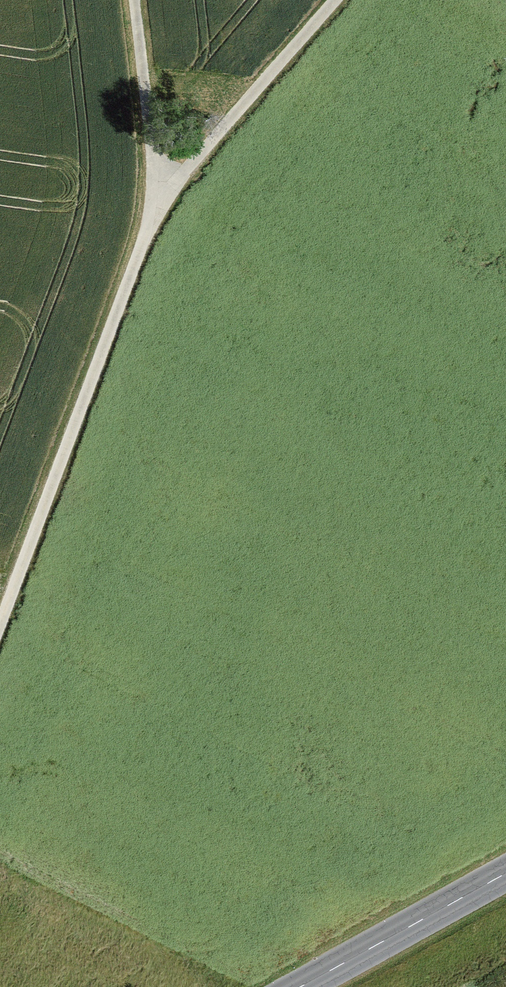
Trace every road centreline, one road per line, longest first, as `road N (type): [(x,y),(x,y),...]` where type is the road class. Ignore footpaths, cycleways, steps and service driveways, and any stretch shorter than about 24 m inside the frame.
road 1 (track): [(336,0),(206,148),(152,225),(0,625)]
road 2 (secondary): [(301,986),(505,873)]
road 3 (track): [(161,209),(135,0)]

